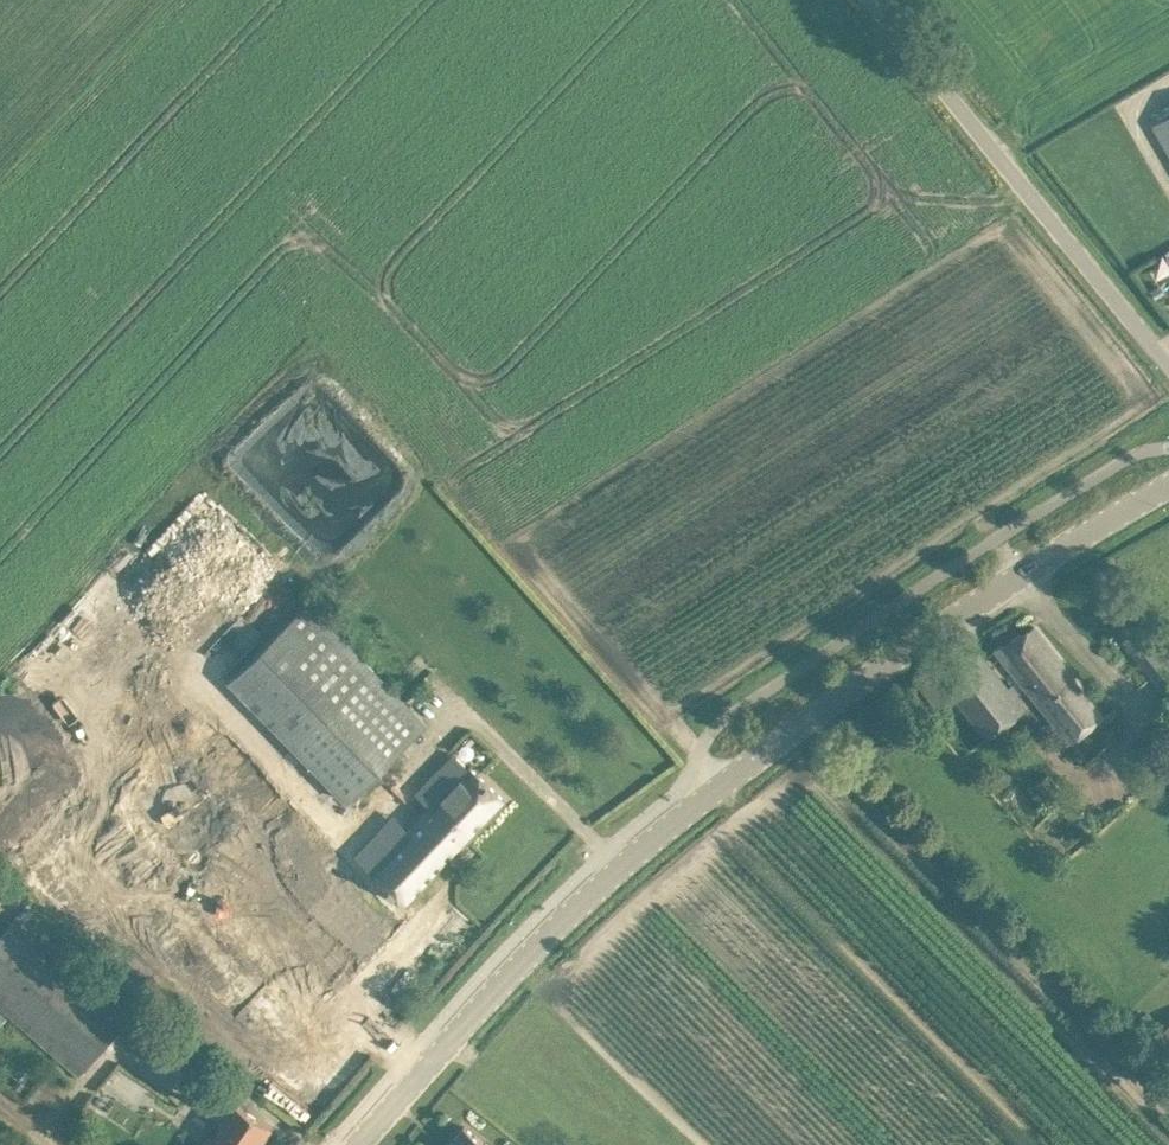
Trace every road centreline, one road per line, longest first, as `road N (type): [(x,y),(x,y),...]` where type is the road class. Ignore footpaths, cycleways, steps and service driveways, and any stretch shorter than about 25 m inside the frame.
road 1 (tertiary): [(1168,485),(850,690),(639,851),(554,930),(355,1144)]
road 2 (unclassified): [(1168,368),(867,0)]

